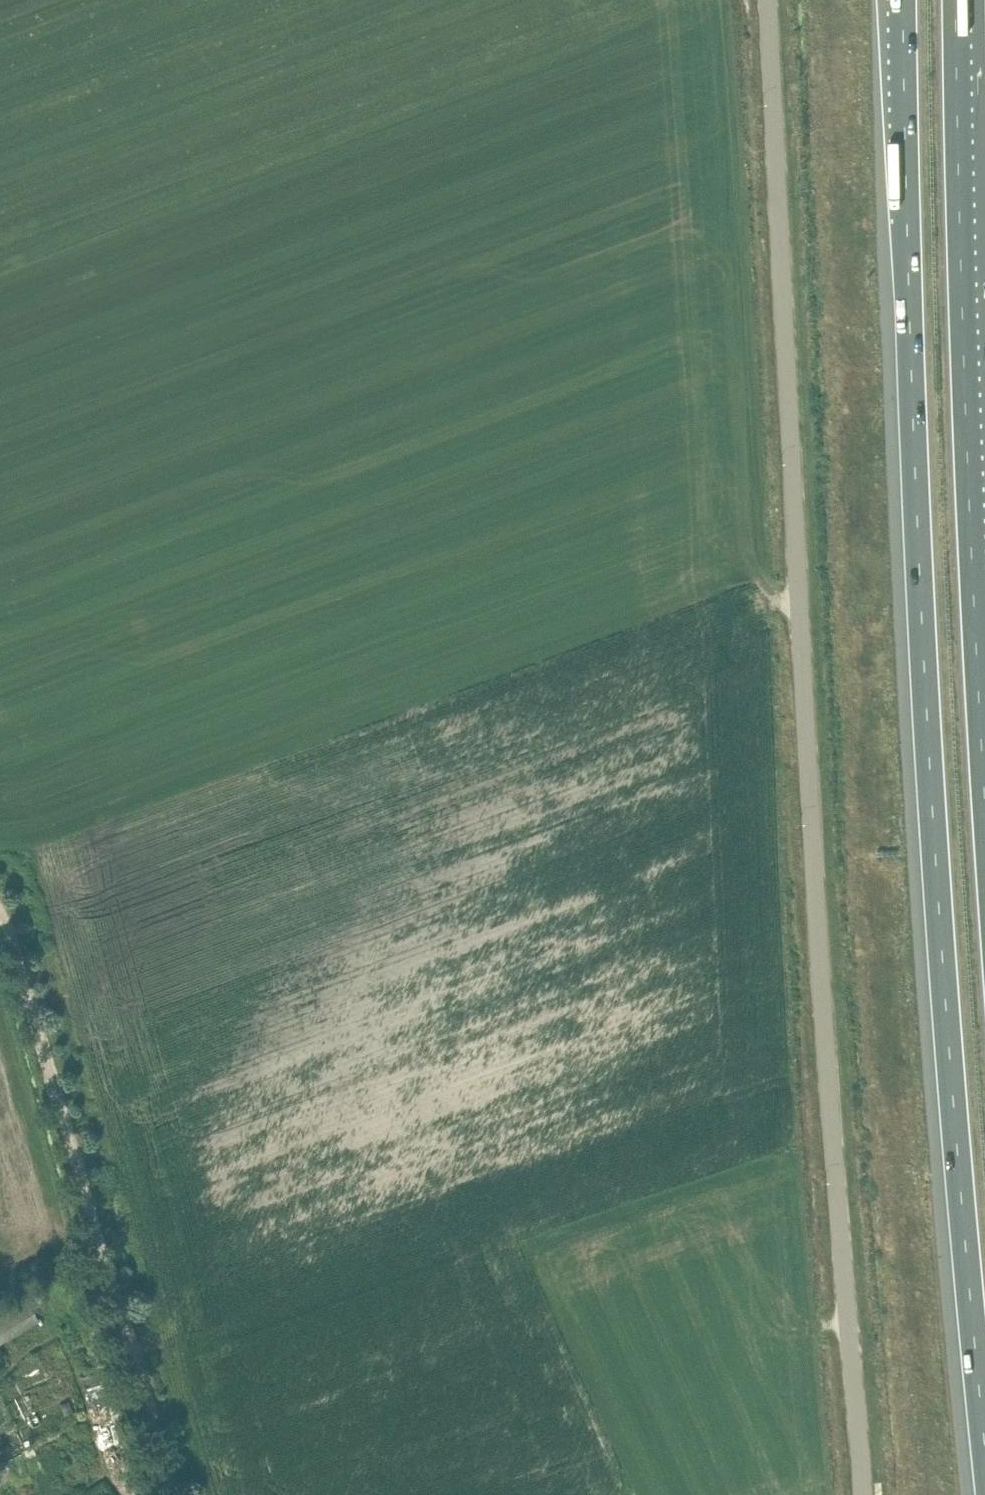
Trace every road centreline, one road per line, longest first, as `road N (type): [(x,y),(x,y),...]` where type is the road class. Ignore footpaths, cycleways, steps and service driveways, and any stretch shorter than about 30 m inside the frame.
road 1 (unclassified): [(861,1494),(817,887),(767,0)]
road 2 (motorway): [(904,0),(921,636),(984,1433)]
road 3 (motorway): [(984,786),(957,0)]
road 4 (track): [(174,1494),(0,911)]

